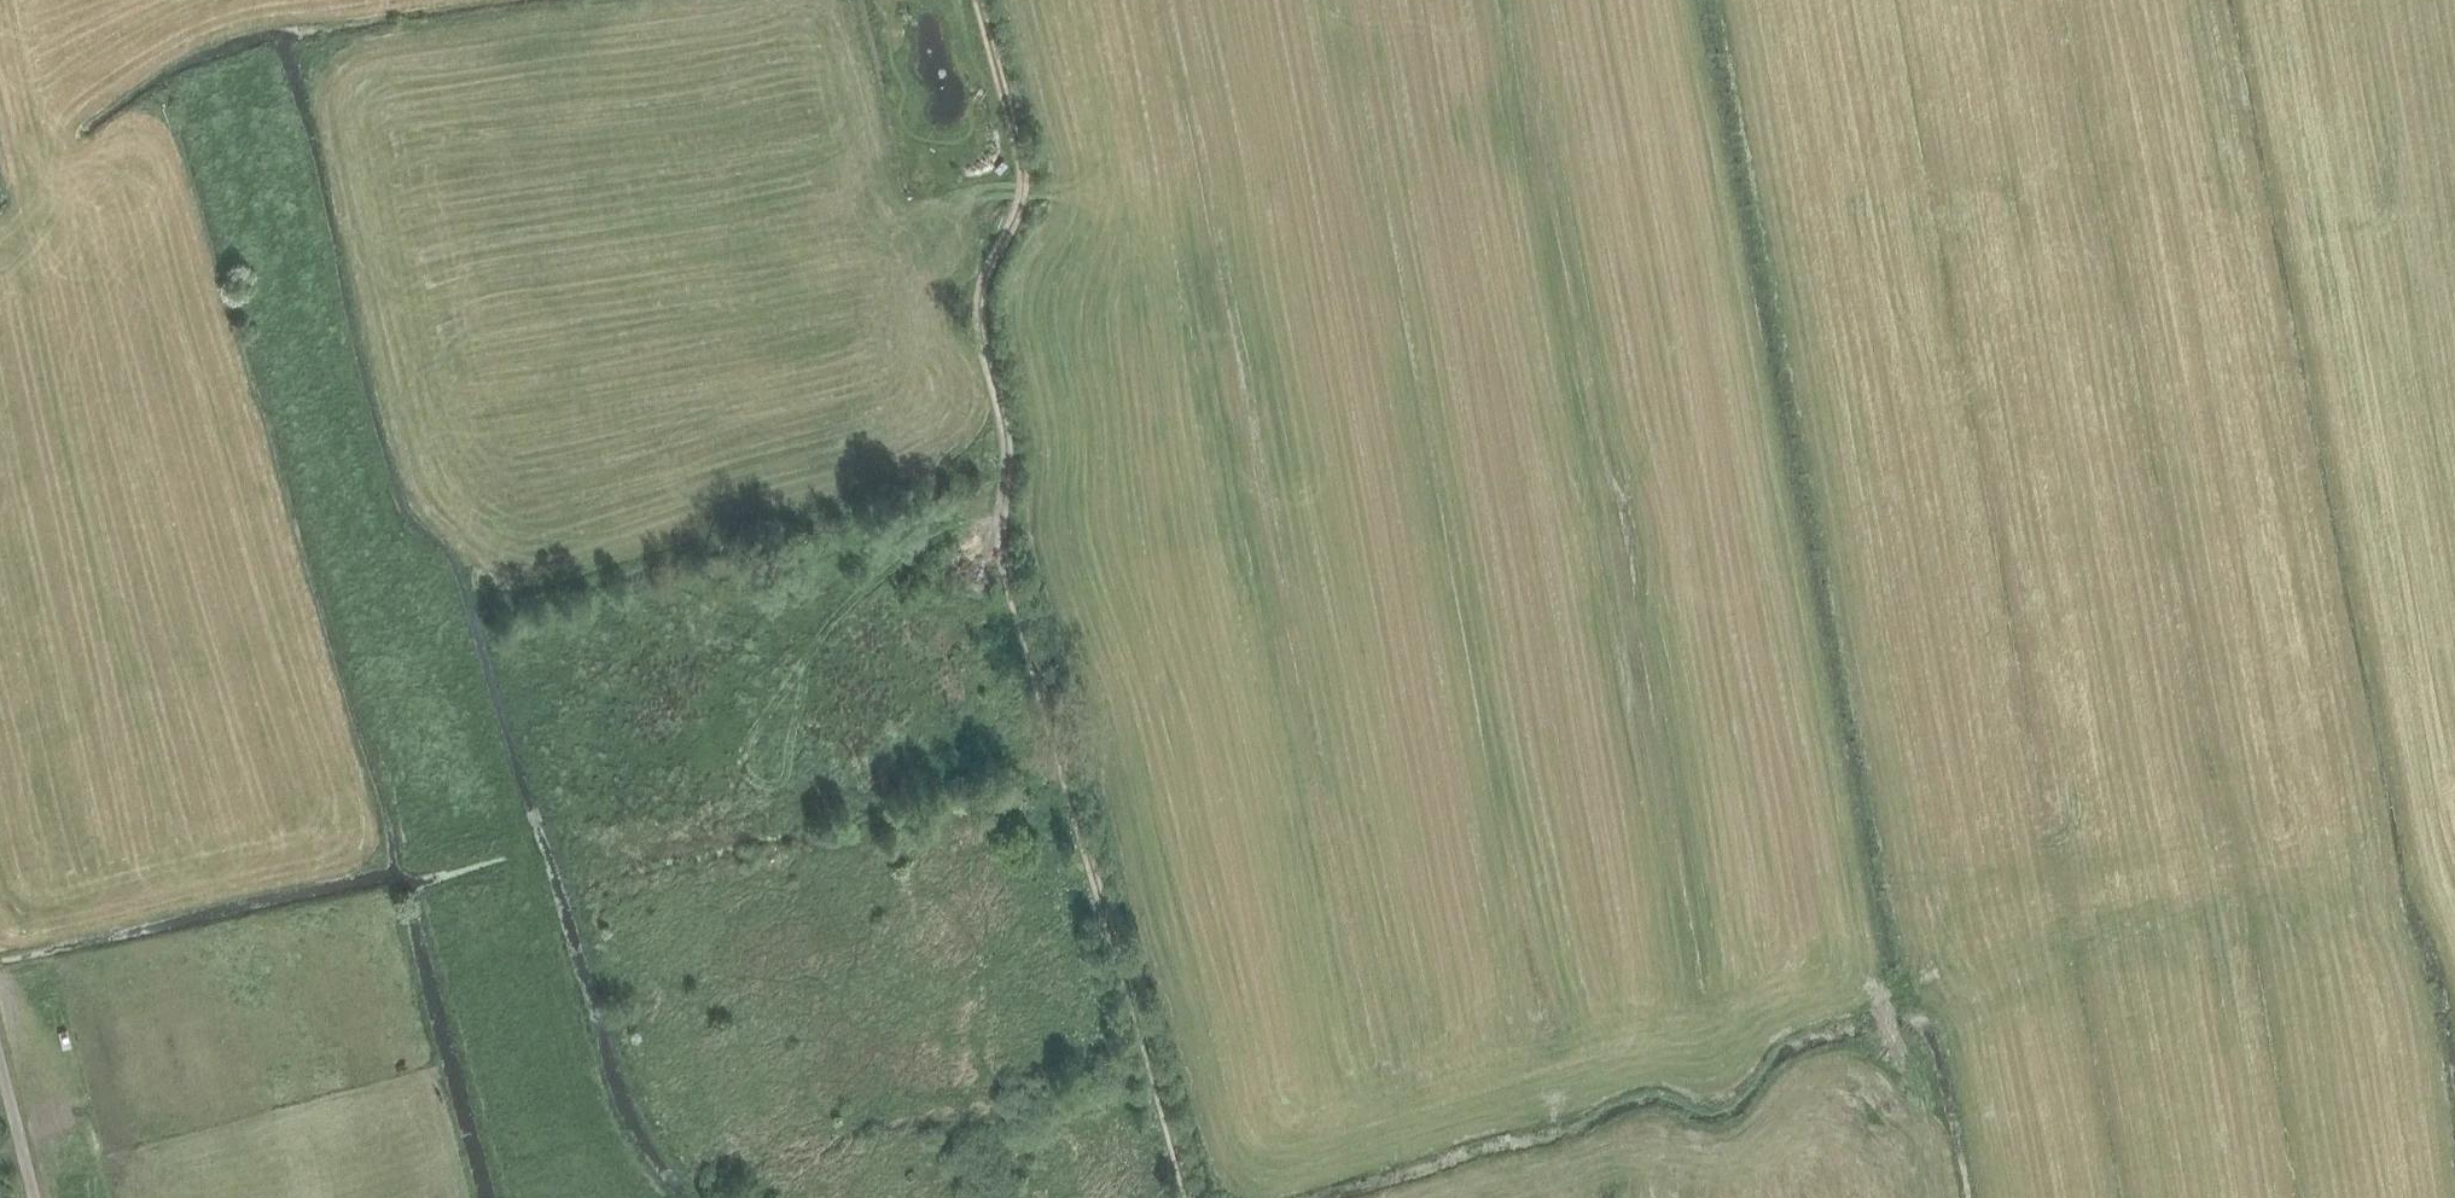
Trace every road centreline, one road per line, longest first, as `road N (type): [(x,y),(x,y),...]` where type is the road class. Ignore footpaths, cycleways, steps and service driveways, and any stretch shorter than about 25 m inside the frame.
road 1 (track): [(1186,1197),(1003,568),(1008,448),(979,315),(1023,175),(979,0)]
road 2 (track): [(34,1197),(0,1063)]

